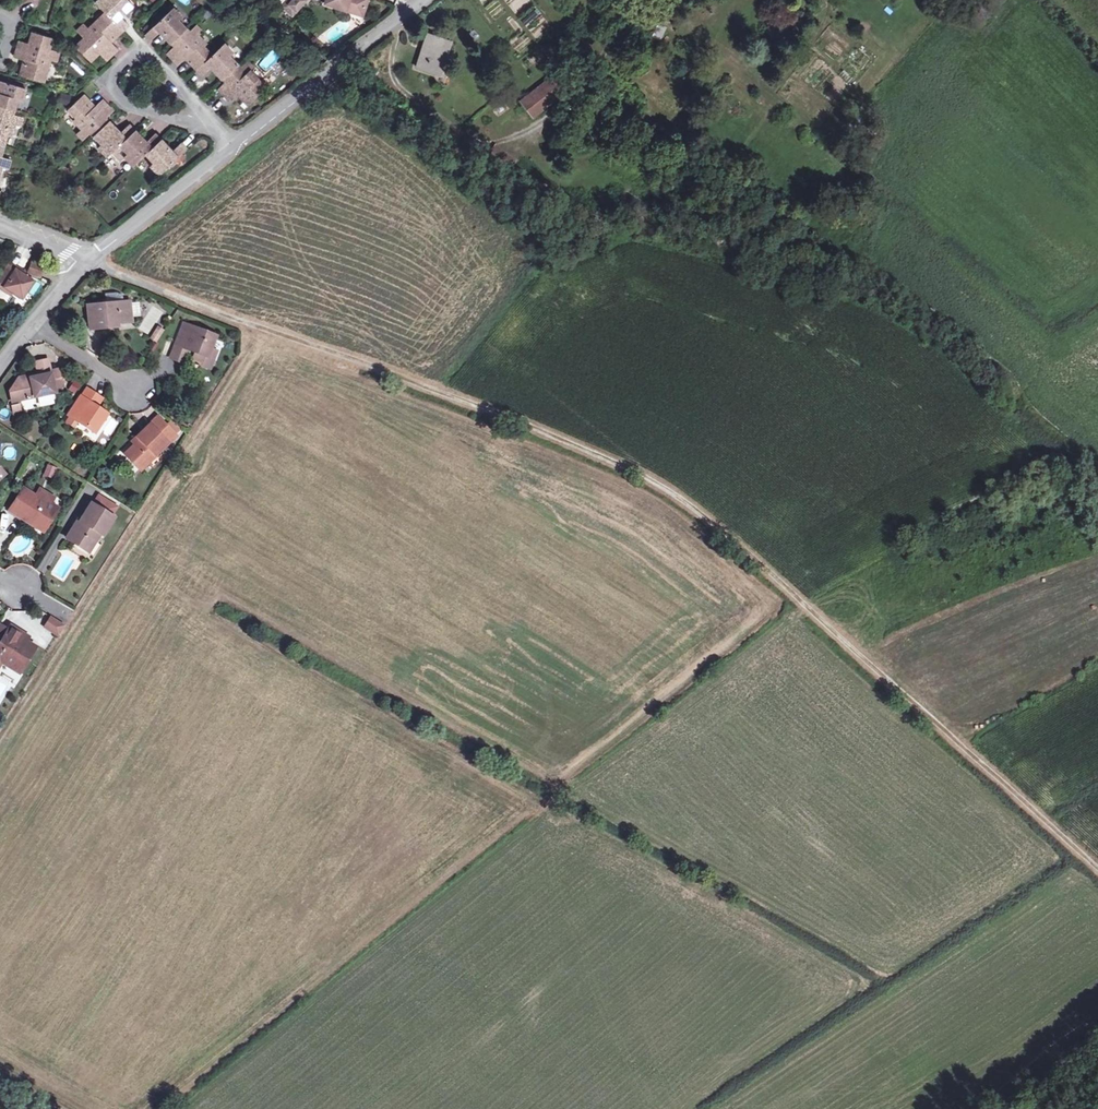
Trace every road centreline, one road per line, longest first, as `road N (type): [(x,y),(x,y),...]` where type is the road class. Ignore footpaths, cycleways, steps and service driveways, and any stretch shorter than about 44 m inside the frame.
road 1 (track): [(1097,869),(713,520),(631,470),(100,266)]
road 2 (track): [(399,18),(395,77),(448,130),(491,145),(536,130),(558,112)]
road 3 (residential): [(423,0),(231,148)]
road 4 (residential): [(211,126),(152,52),(137,52),(112,74),(109,85),(134,110)]
road 5 (residential): [(231,148),(90,260)]
road 6 (track): [(973,1108),(1097,1015)]

